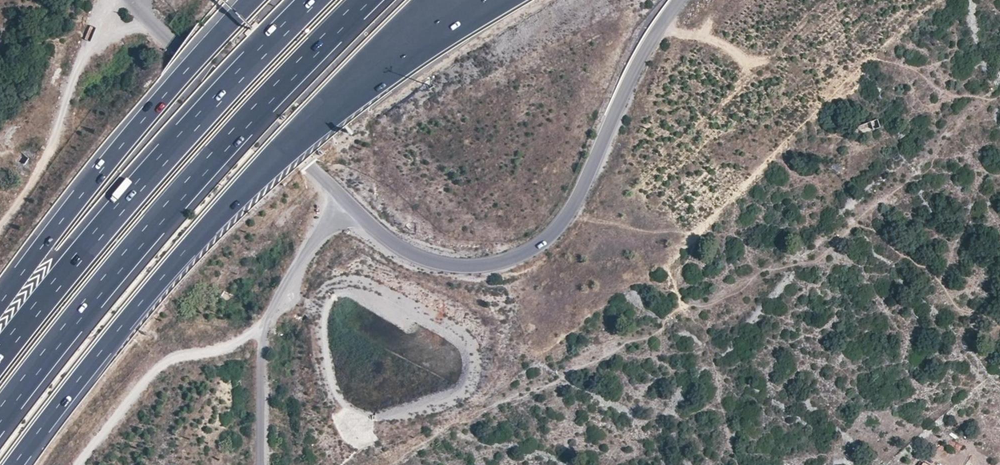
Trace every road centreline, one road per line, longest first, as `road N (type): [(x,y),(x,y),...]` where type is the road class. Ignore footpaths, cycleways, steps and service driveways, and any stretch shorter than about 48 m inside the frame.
road 1 (motorway): [(14,464),(213,222),(441,0)]
road 2 (motorway): [(0,416),(183,192),(365,0)]
road 3 (residential): [(679,0),(644,49),(578,203),(526,258),(488,268),(431,261),(389,239),(344,200)]
road 4 (motorway): [(314,0),(120,208),(0,356)]
road 5 (motorway): [(252,0),(103,168),(0,304)]
road 6 (residential): [(344,200),(128,0)]
road 7 (residential): [(344,200),(260,342),(262,464)]
road 8 (track): [(0,237),(35,188),(120,0)]
road 9 (track): [(84,464),(168,361),(266,330)]

